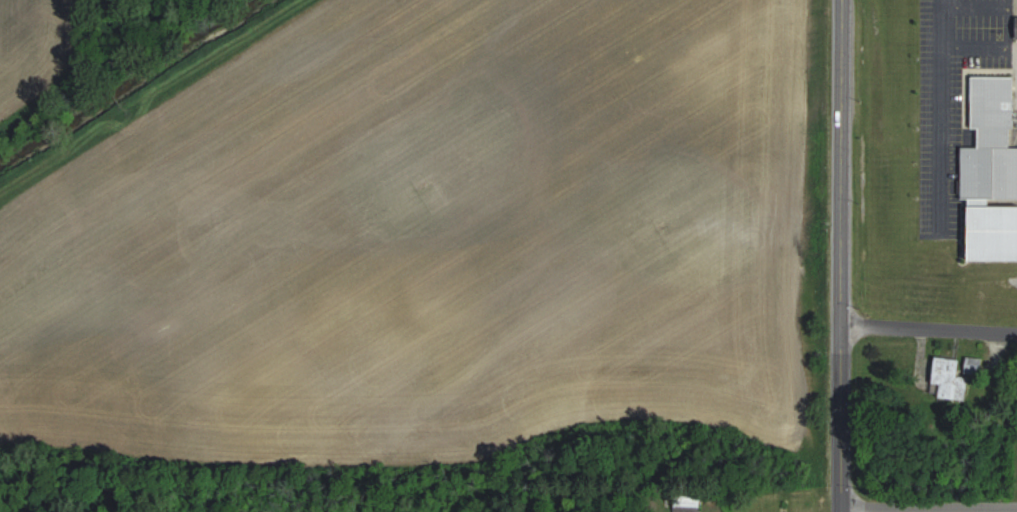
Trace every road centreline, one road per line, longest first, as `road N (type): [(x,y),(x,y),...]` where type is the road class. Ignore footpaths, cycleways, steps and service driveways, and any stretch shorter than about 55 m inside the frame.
road 1 (primary): [(841,511),(844,0)]
road 2 (residential): [(841,502),(1016,507)]
road 3 (residential): [(842,323),(1016,329)]

